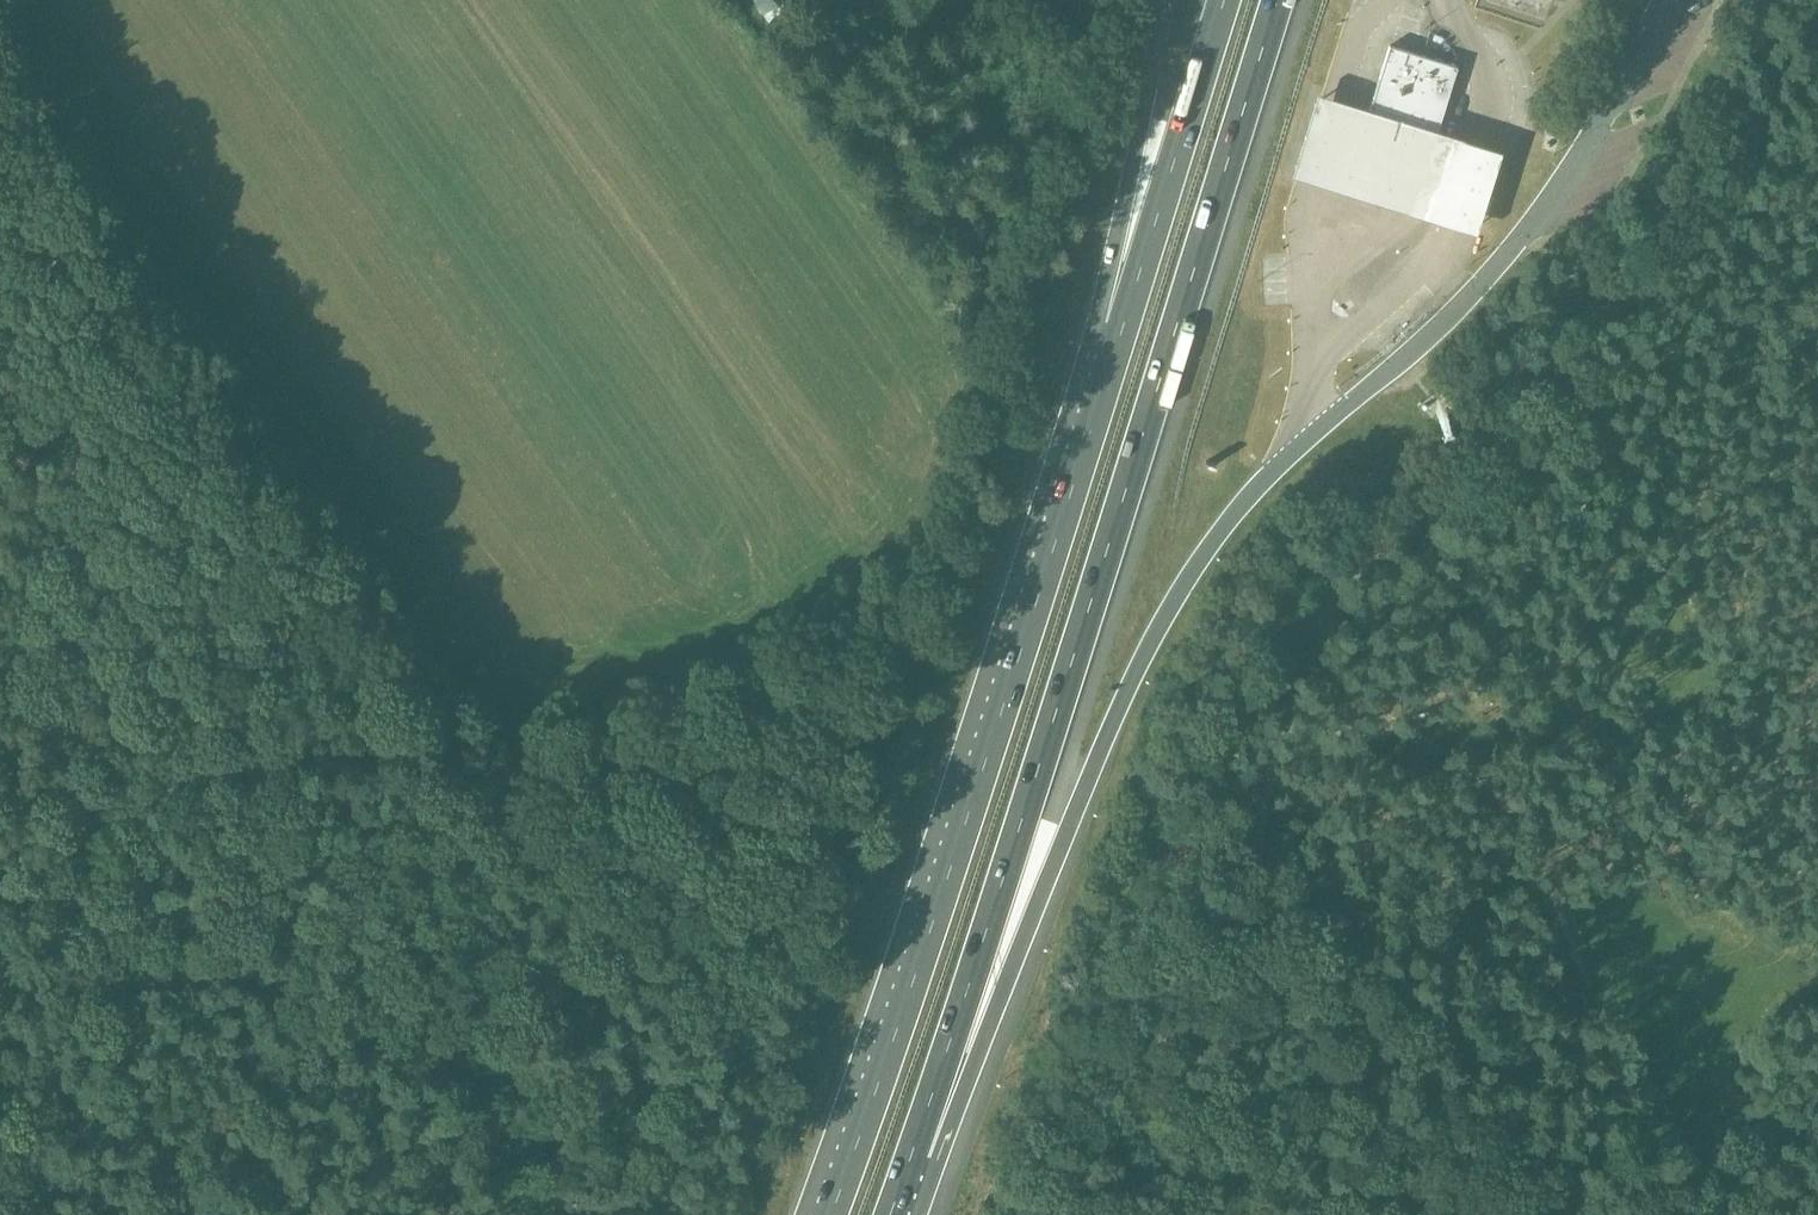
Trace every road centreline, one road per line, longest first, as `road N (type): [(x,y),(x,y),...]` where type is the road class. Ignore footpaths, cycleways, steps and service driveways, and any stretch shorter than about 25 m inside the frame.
road 1 (motorway): [(913,1154),(1280,0)]
road 2 (motorway): [(1123,328),(832,1214)]
road 3 (motorway): [(913,1154),(979,1042),(1156,634),(1197,563),(1297,450)]
road 4 (motorway): [(1225,0),(1123,328)]
road 5 (motorway): [(1165,0),(1143,119),(1123,328)]

